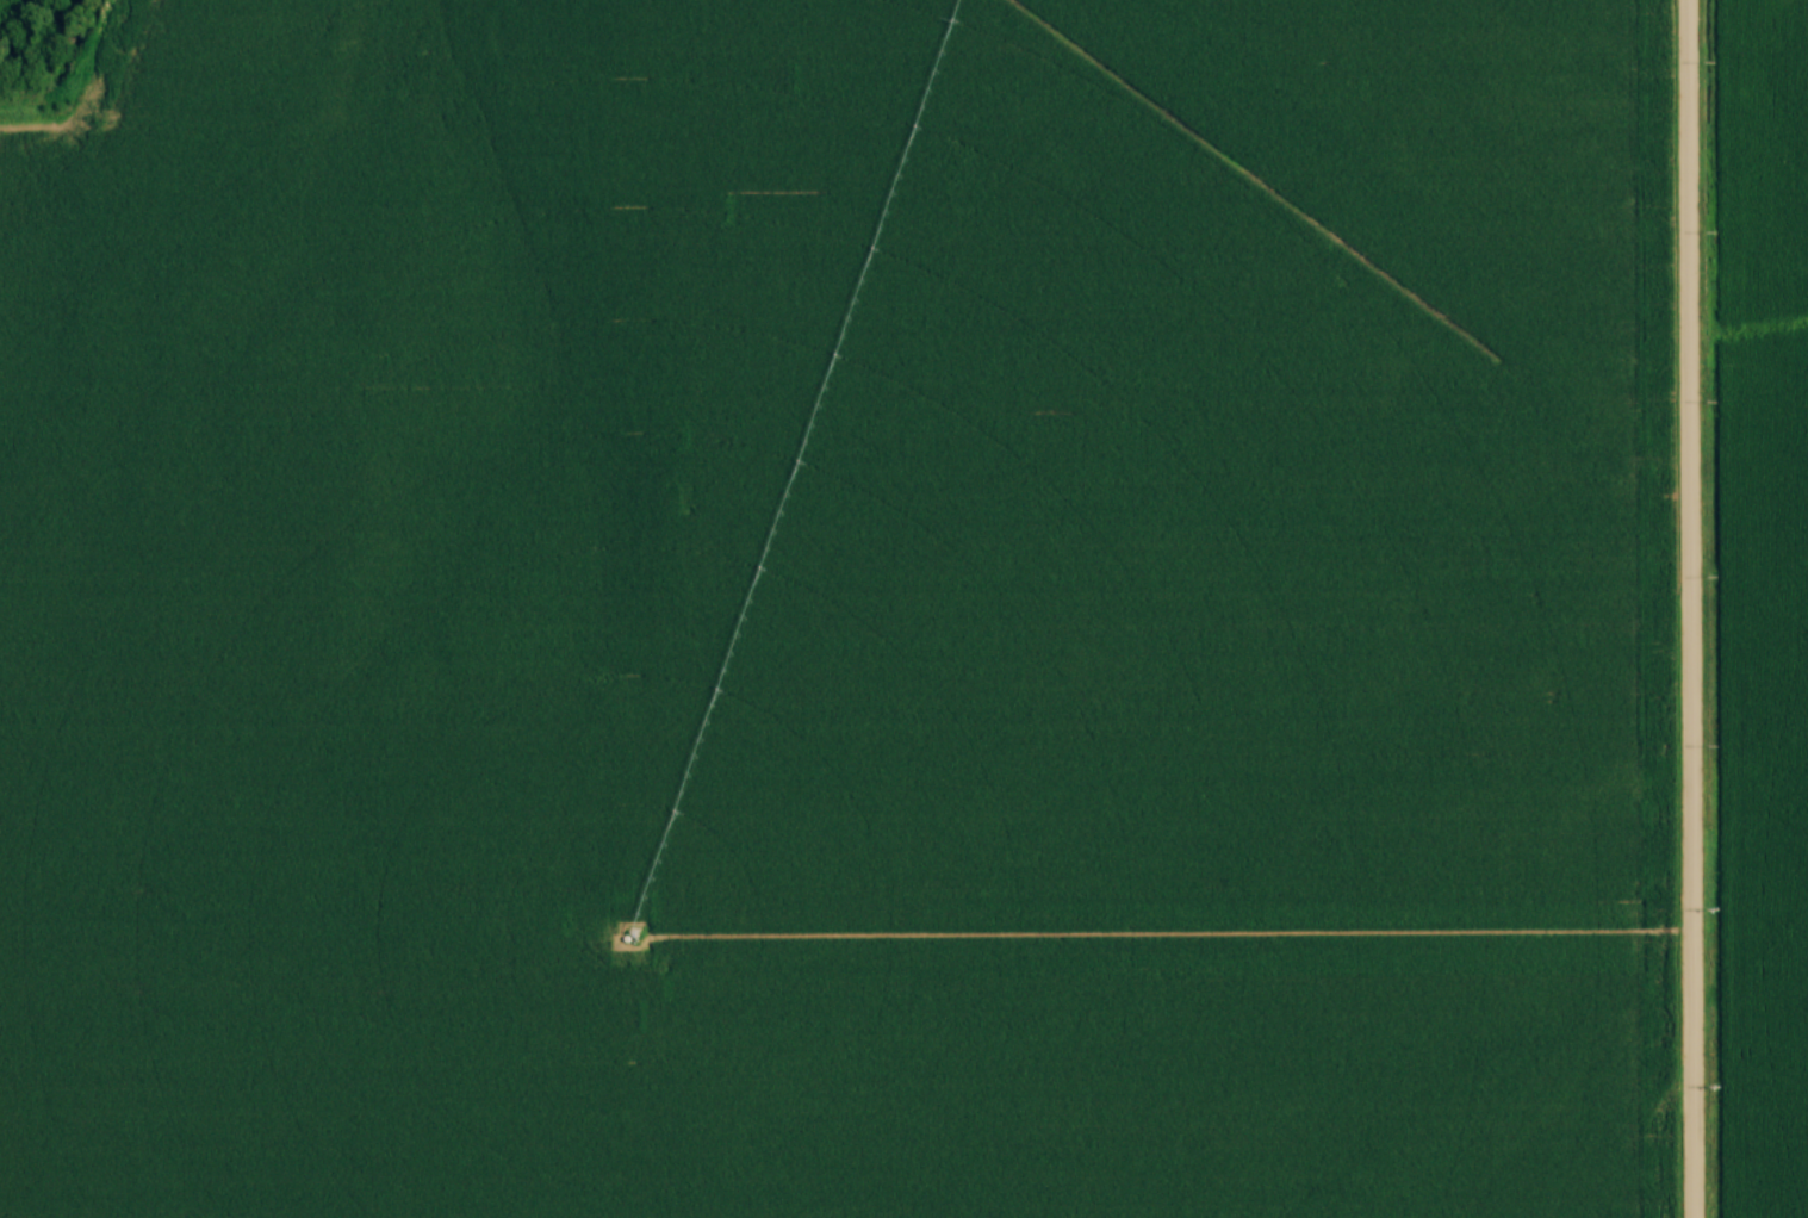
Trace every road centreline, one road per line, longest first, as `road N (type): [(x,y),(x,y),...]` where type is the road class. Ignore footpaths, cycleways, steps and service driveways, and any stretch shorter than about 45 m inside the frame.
road 1 (residential): [(1693,1217),(1688,0)]

